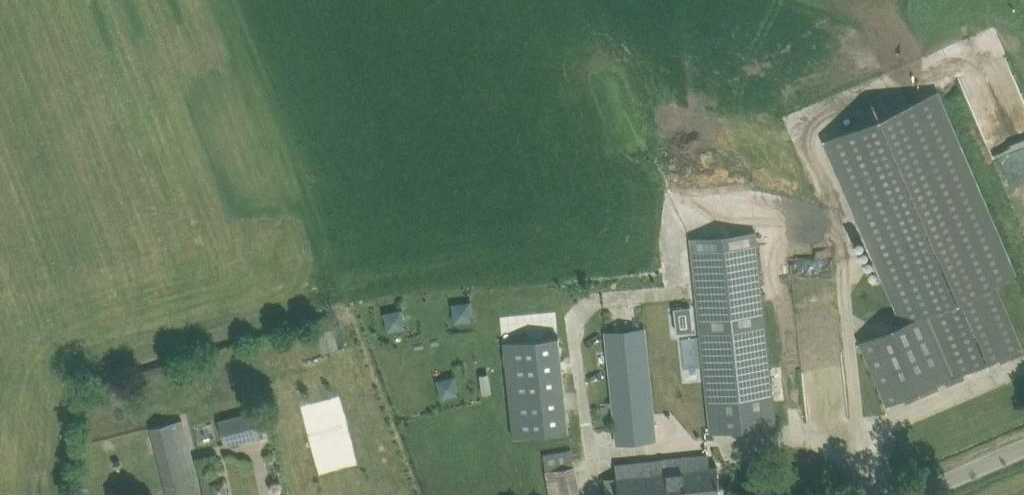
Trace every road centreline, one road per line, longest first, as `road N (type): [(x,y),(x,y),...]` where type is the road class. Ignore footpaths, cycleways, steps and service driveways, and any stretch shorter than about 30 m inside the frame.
road 1 (unclassified): [(877,494),(1023,431)]

